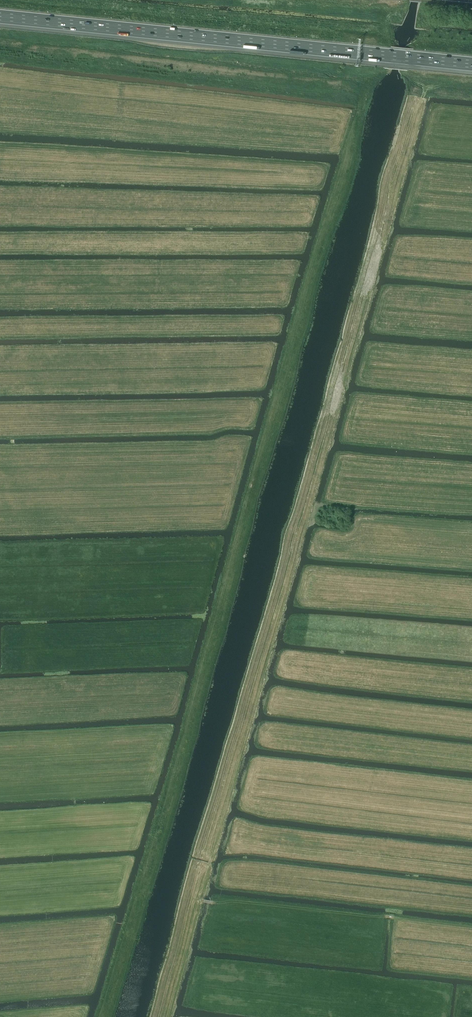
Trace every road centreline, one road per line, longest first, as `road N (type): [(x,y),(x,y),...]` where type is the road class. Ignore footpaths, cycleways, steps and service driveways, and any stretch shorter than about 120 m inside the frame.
road 1 (motorway): [(0,17),(471,63)]

